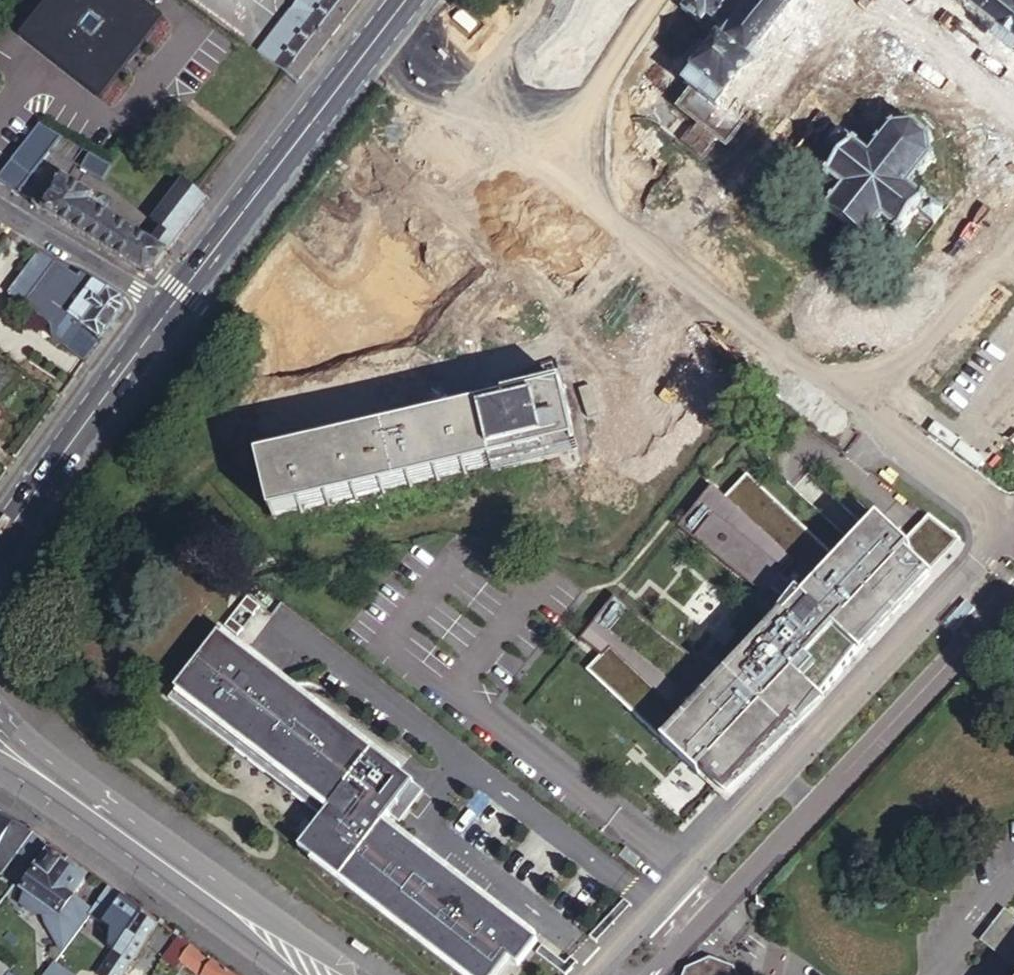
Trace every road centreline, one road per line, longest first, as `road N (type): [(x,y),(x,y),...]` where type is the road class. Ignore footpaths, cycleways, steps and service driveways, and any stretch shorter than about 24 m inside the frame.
road 1 (secondary): [(171,310),(406,0)]
road 2 (tertiary): [(323,974),(59,787)]
road 3 (secondary): [(0,543),(171,310)]
road 4 (residential): [(0,205),(171,310)]

